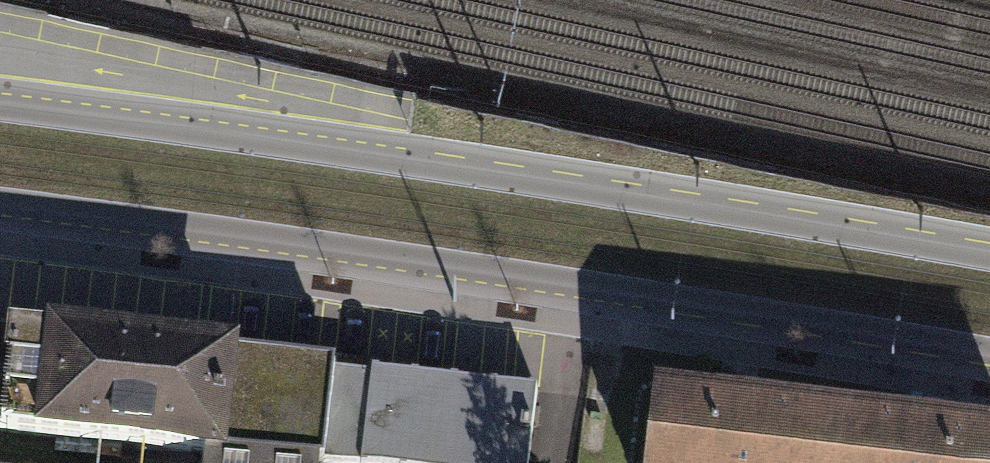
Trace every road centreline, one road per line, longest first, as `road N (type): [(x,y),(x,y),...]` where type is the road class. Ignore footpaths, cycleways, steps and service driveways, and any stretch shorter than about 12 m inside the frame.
road 1 (secondary): [(989,248),(0,97)]
road 2 (secondary): [(0,204),(774,314),(989,352)]

